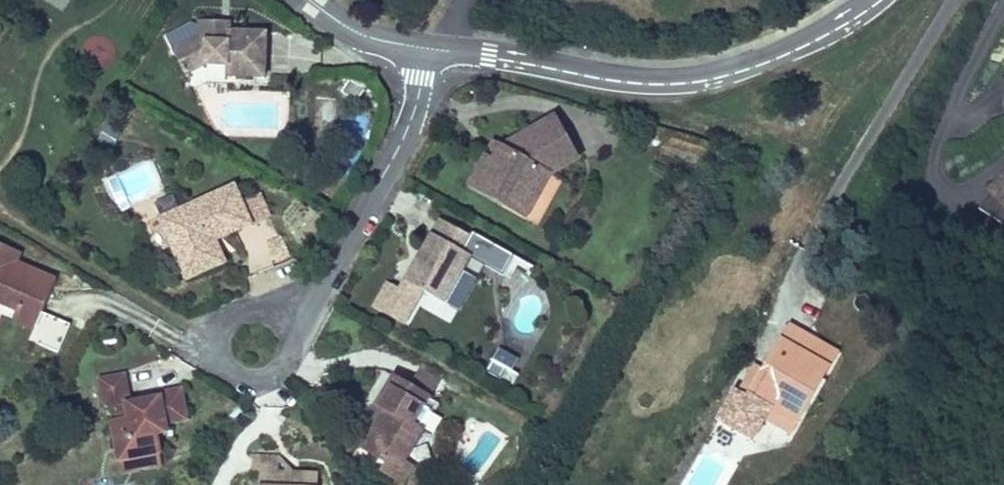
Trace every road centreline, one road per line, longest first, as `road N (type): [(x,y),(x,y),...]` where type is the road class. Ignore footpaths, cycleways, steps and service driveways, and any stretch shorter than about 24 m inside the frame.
road 1 (residential): [(867,0),(786,47),(682,77),(604,75),(453,51)]
road 2 (residential): [(255,344),(328,279),(410,122),(429,48)]
road 3 (residential): [(312,0),(358,31),(429,48)]

